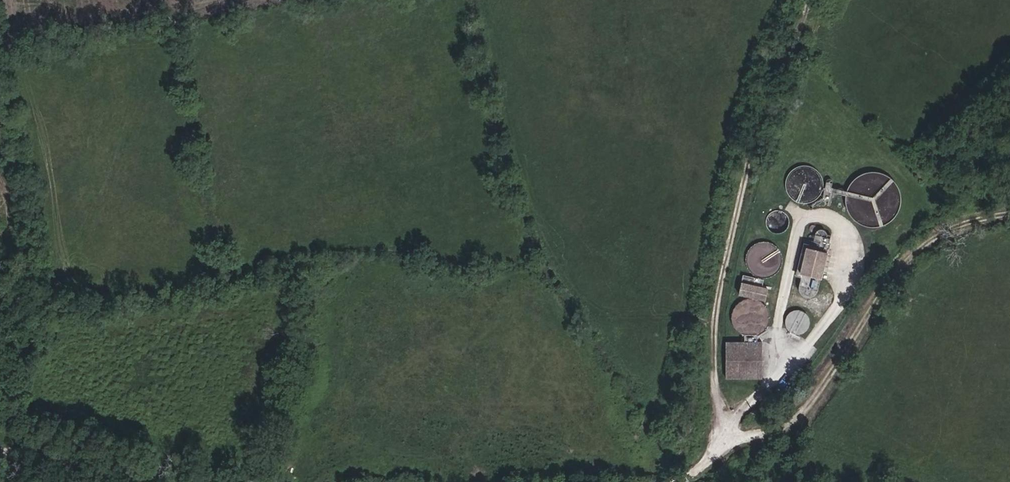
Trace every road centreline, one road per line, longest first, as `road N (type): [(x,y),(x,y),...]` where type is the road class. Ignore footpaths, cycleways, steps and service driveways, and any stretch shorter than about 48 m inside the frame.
road 1 (track): [(731,439),(716,396),(718,292),(775,69),(808,0)]
road 2 (track): [(1009,214),(961,222),(905,262),(778,437),(731,439),(675,481)]
road 3 (track): [(187,481),(57,455),(0,458)]

